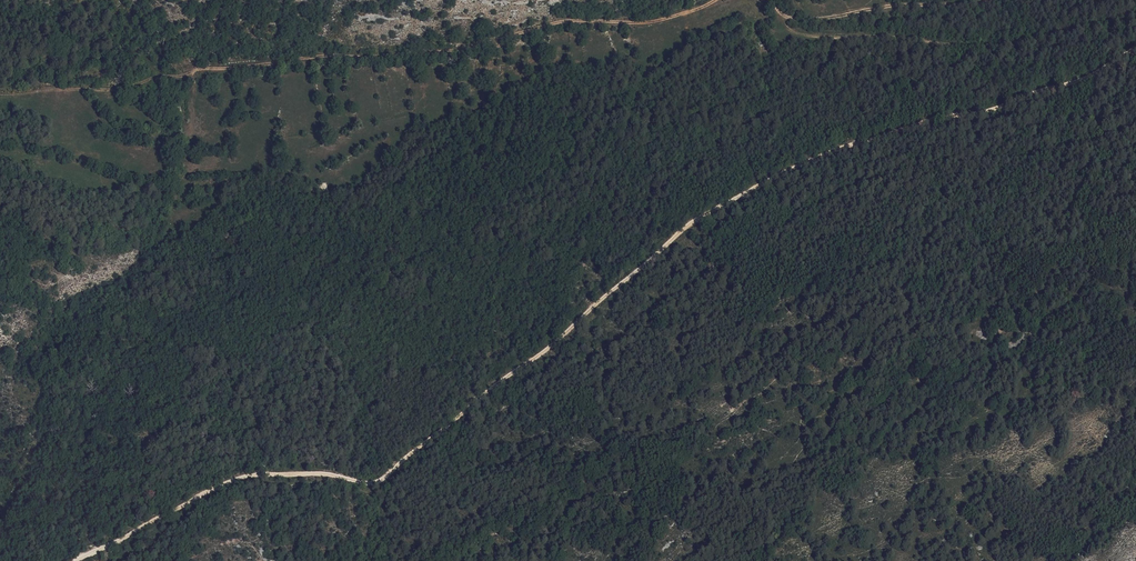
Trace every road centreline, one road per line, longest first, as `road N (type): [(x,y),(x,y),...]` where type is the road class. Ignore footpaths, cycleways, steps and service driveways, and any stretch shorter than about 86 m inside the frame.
road 1 (track): [(1135,48),(1091,74),(978,113),(846,147),(693,223),(389,476),(360,483),(321,474),(249,475),(77,560)]
road 2 (track): [(0,95),(106,90),(324,56),(462,49),(566,18),(659,21),(715,0)]
road 3 (track): [(769,0),(796,31),(993,42),(1135,10)]
road 4 (track): [(986,0),(783,18)]

